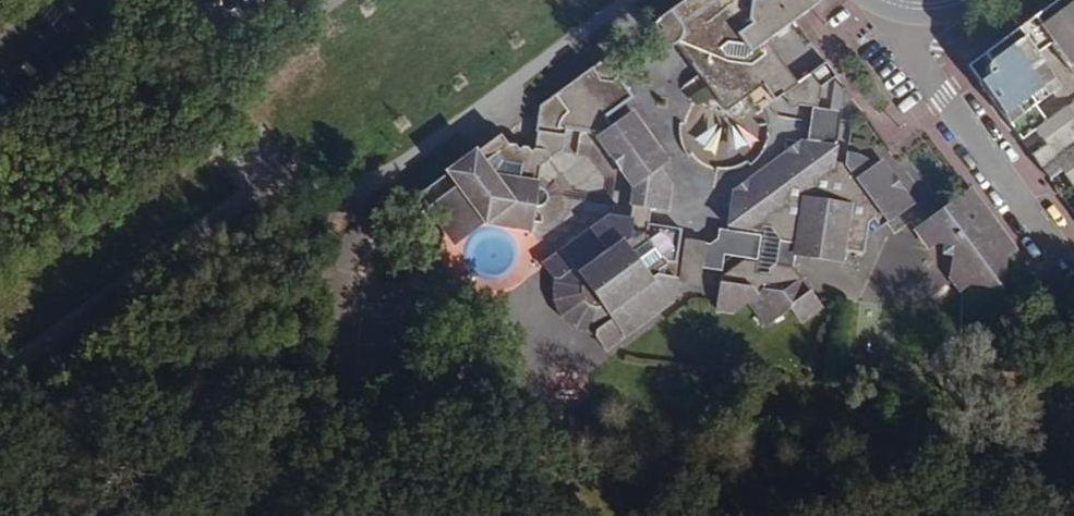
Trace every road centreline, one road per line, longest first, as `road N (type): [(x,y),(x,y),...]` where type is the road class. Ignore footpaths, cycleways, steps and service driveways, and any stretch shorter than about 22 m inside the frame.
road 1 (residential): [(890,0),(911,51),(1070,272)]

